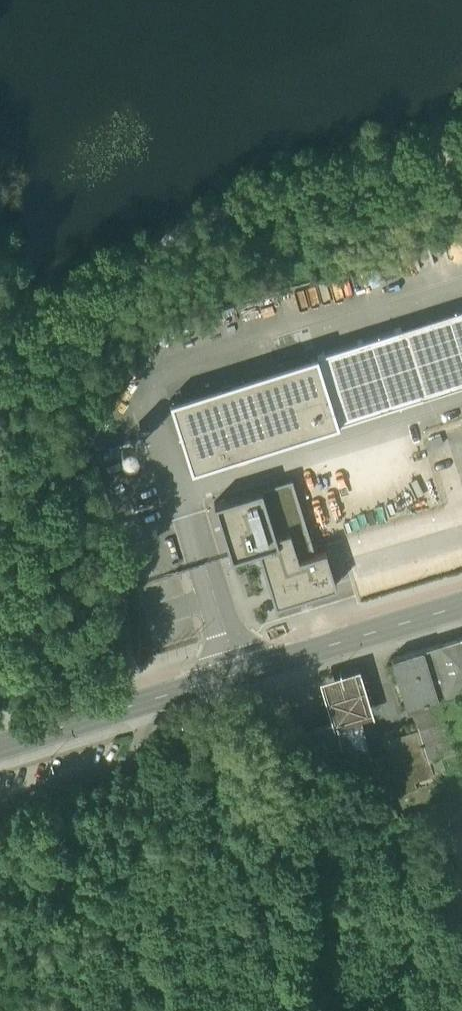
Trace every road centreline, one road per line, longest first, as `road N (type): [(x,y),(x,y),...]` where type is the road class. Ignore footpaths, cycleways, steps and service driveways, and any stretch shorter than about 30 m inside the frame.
road 1 (tertiary): [(0,747),(461,605)]
road 2 (track): [(334,1010),(231,677)]

